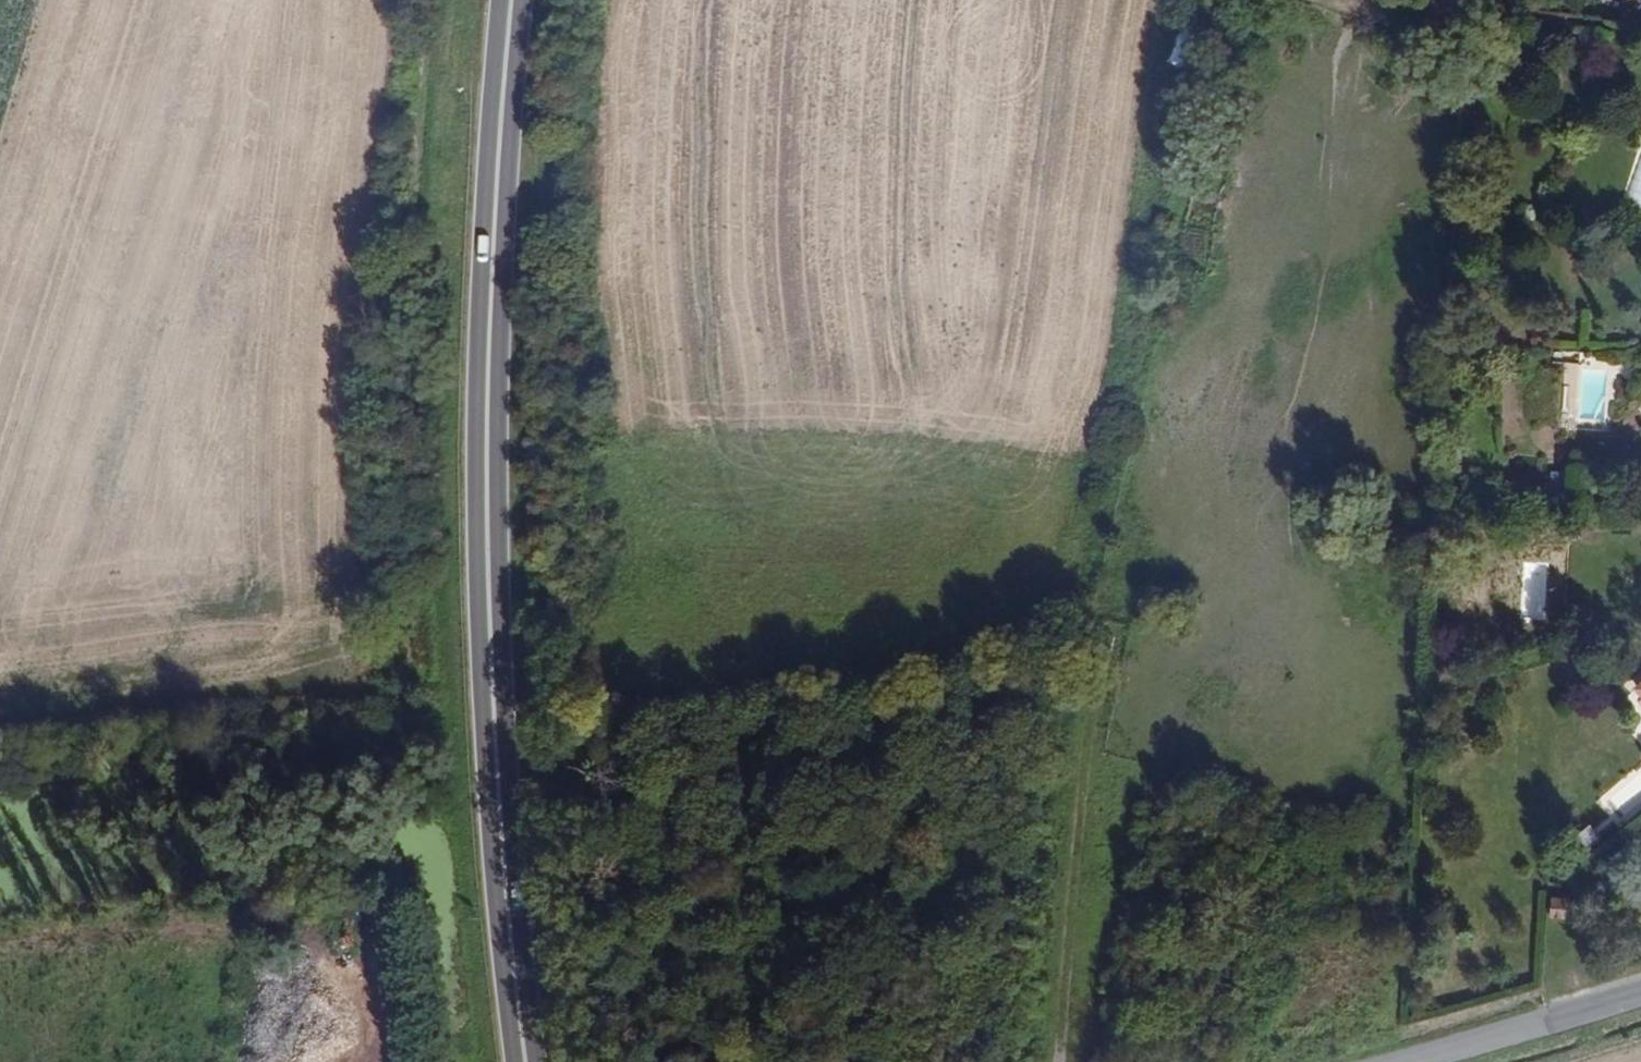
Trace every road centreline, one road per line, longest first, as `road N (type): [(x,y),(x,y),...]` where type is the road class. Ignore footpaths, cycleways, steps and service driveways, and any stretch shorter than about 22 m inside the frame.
road 1 (primary): [(527,1061),(500,808),(488,500),(490,318),(512,0)]
road 2 (unclassified): [(1400,1061),(1640,992)]

